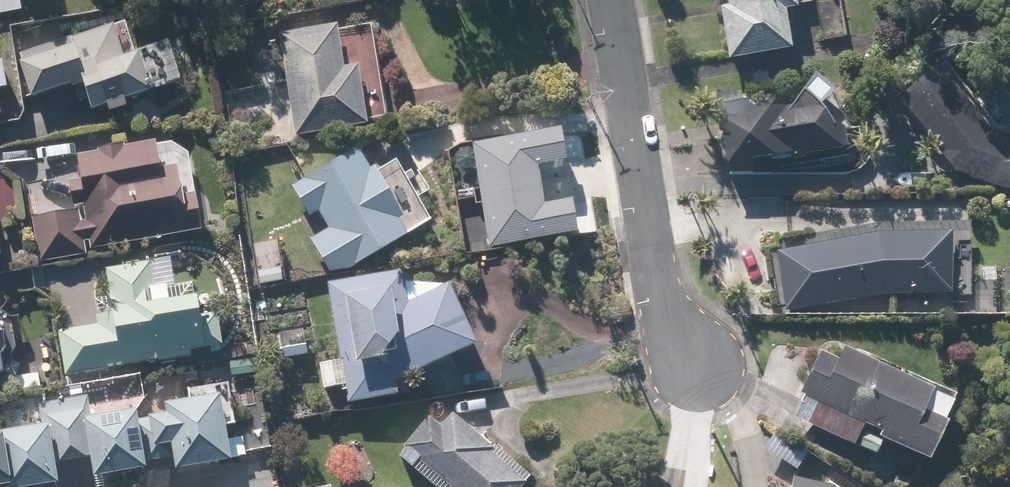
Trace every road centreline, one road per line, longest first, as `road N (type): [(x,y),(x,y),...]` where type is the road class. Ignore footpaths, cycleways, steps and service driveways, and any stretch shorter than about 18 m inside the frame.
road 1 (residential): [(615,0),(665,337),(700,372)]

